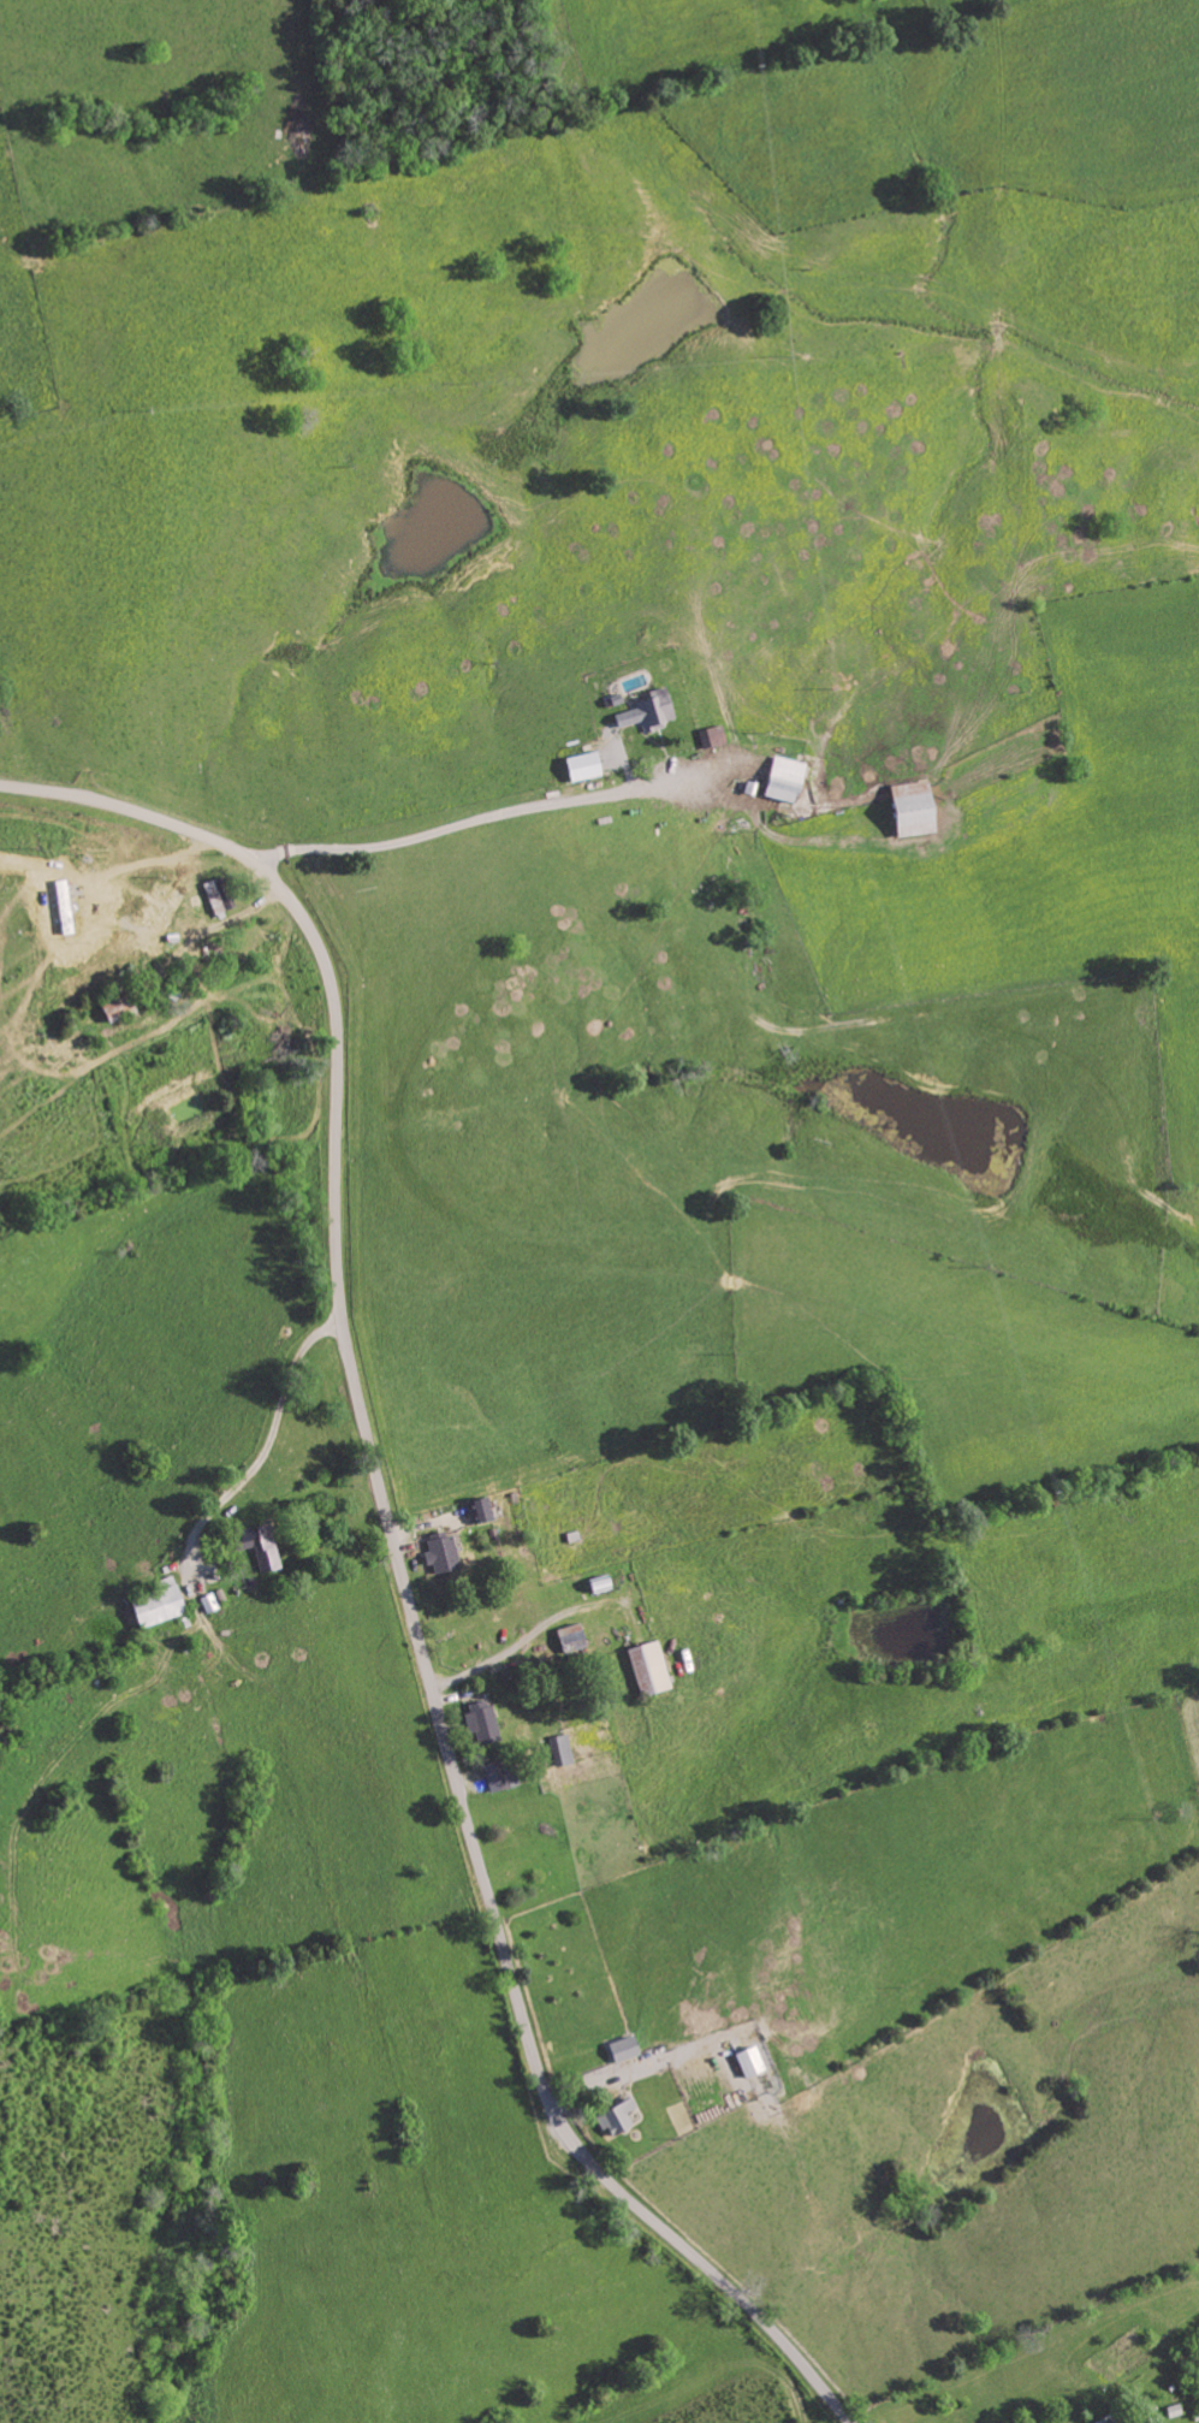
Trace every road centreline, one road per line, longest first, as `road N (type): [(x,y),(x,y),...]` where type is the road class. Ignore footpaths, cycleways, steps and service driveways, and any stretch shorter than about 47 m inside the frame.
road 1 (residential): [(851,2422),(764,2320),(584,2152),(538,2068),(352,1373),(337,1236),(337,1009),(315,936),(278,882),(231,846),(106,800),(0,784)]

